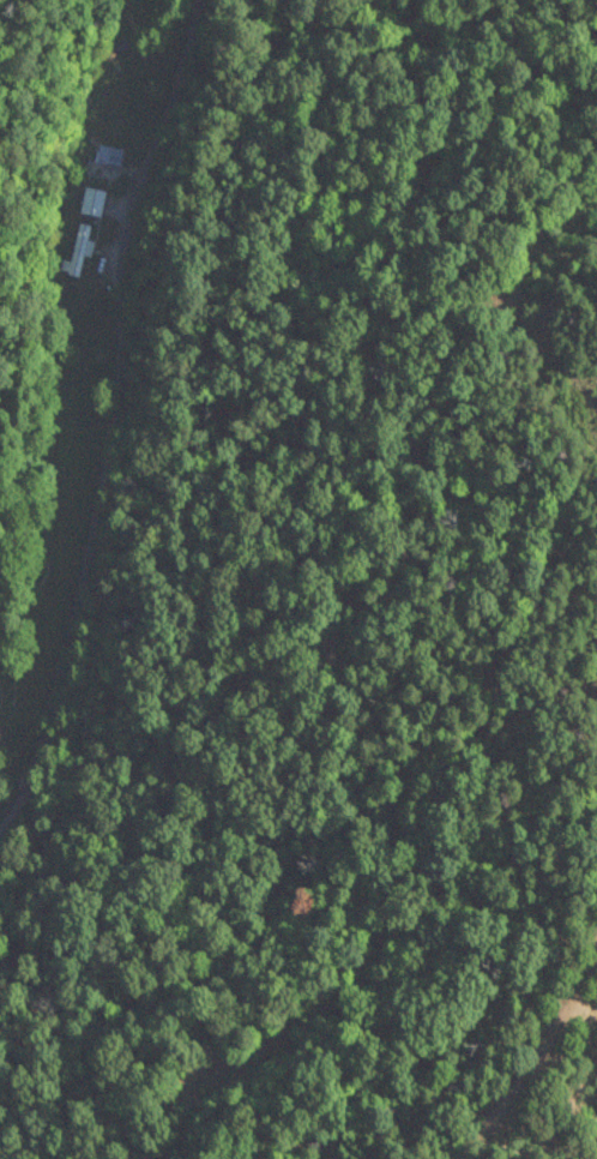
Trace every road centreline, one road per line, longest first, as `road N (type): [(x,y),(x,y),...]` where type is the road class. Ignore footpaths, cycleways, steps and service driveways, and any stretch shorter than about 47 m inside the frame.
road 1 (tertiary): [(0,838),(16,821),(71,656),(123,380),(119,254),(200,0)]

